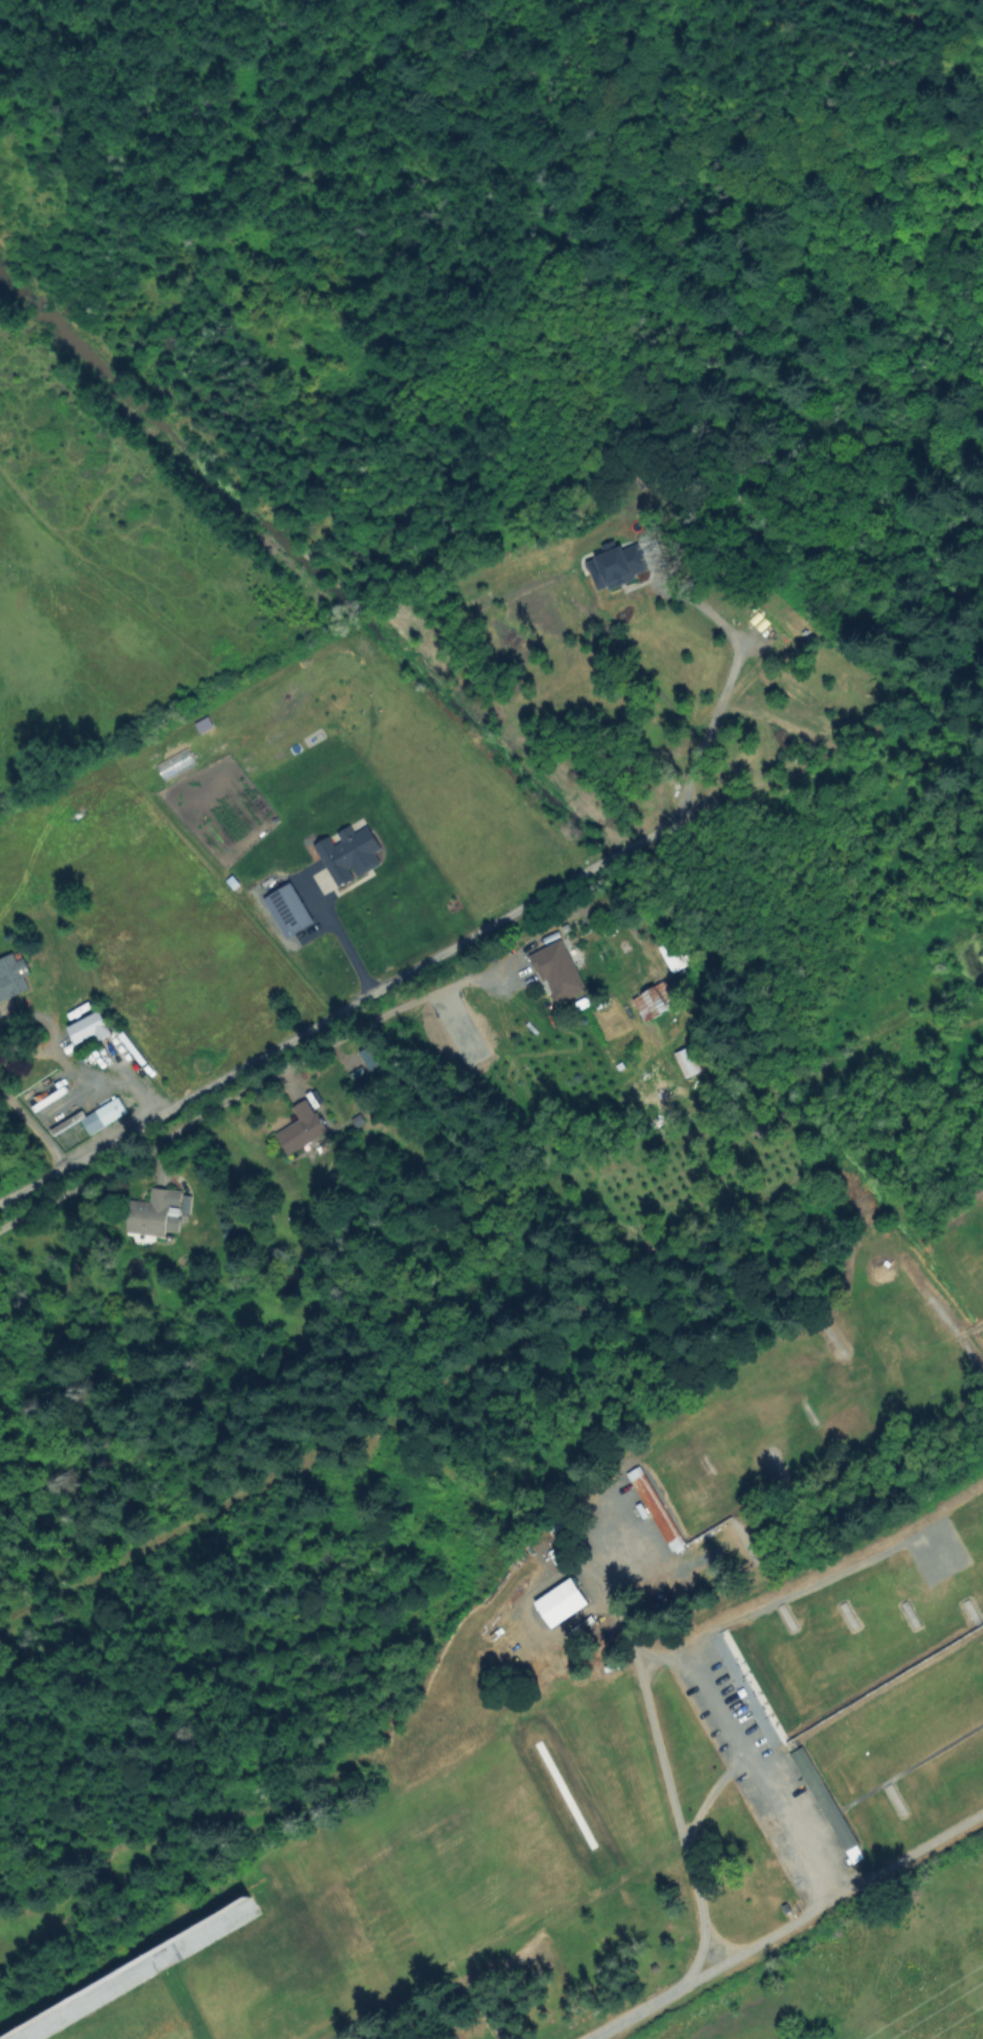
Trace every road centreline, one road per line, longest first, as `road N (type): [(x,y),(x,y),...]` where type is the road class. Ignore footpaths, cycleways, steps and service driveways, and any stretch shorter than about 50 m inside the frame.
road 1 (residential): [(0,1211),(404,1009),(674,861)]

